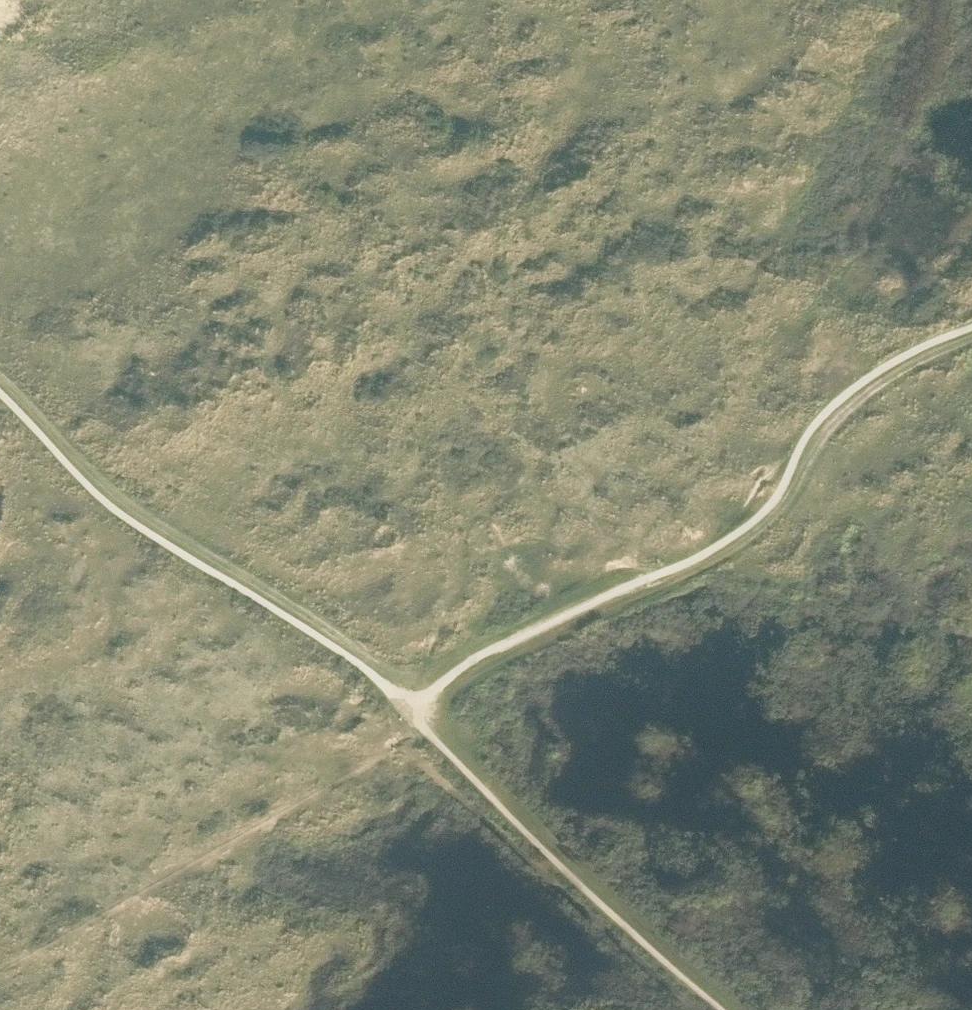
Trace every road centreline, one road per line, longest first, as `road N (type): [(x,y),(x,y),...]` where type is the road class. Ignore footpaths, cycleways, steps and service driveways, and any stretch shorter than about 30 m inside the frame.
road 1 (track): [(971,343),(883,386),(841,421),(821,441),(795,496),(749,541),(517,655),(448,700),(425,696),(121,498),(0,376)]

